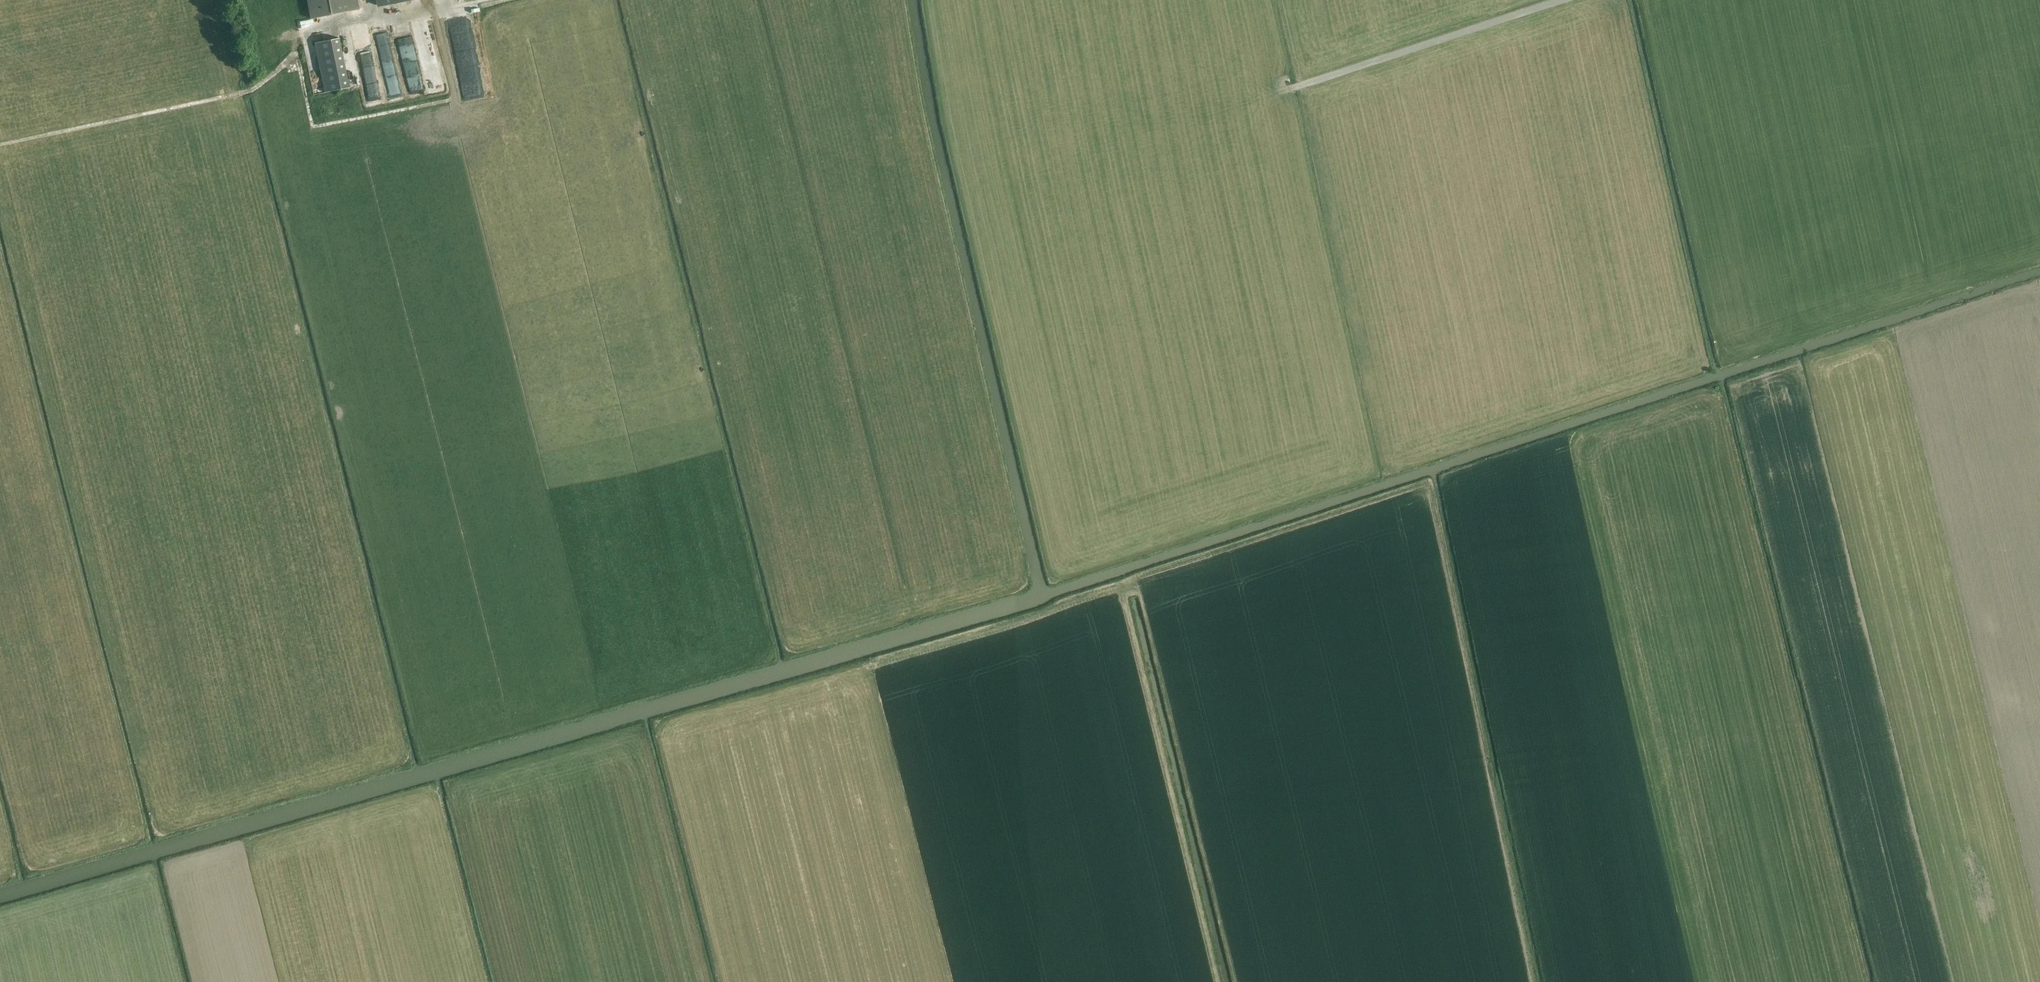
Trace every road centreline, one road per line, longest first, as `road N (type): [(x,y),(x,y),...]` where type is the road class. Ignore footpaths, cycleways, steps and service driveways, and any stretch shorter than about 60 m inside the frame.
road 1 (track): [(1302,85),(1562,0)]

